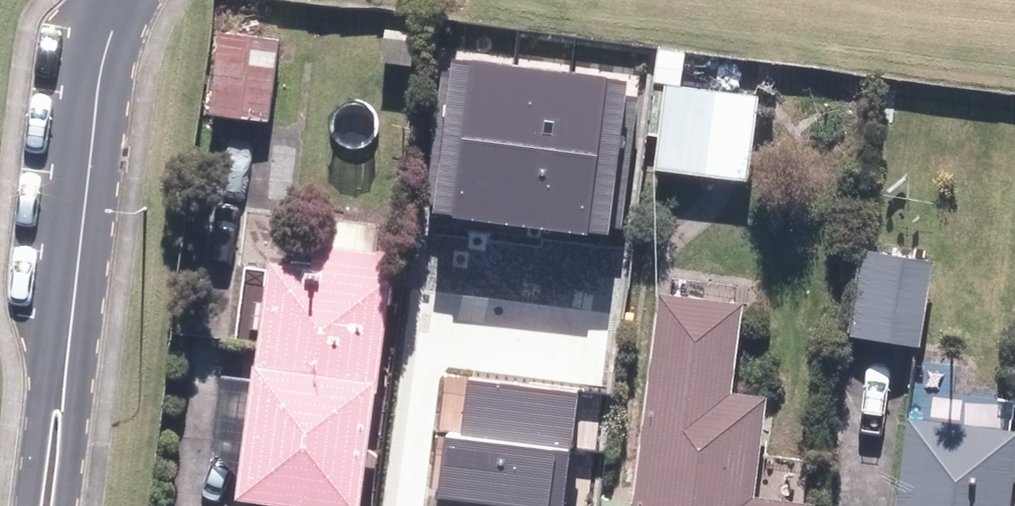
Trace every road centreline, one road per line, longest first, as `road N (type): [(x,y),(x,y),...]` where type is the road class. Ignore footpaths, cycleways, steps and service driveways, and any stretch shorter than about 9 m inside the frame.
road 1 (residential): [(40,505),(101,69),(126,0)]

